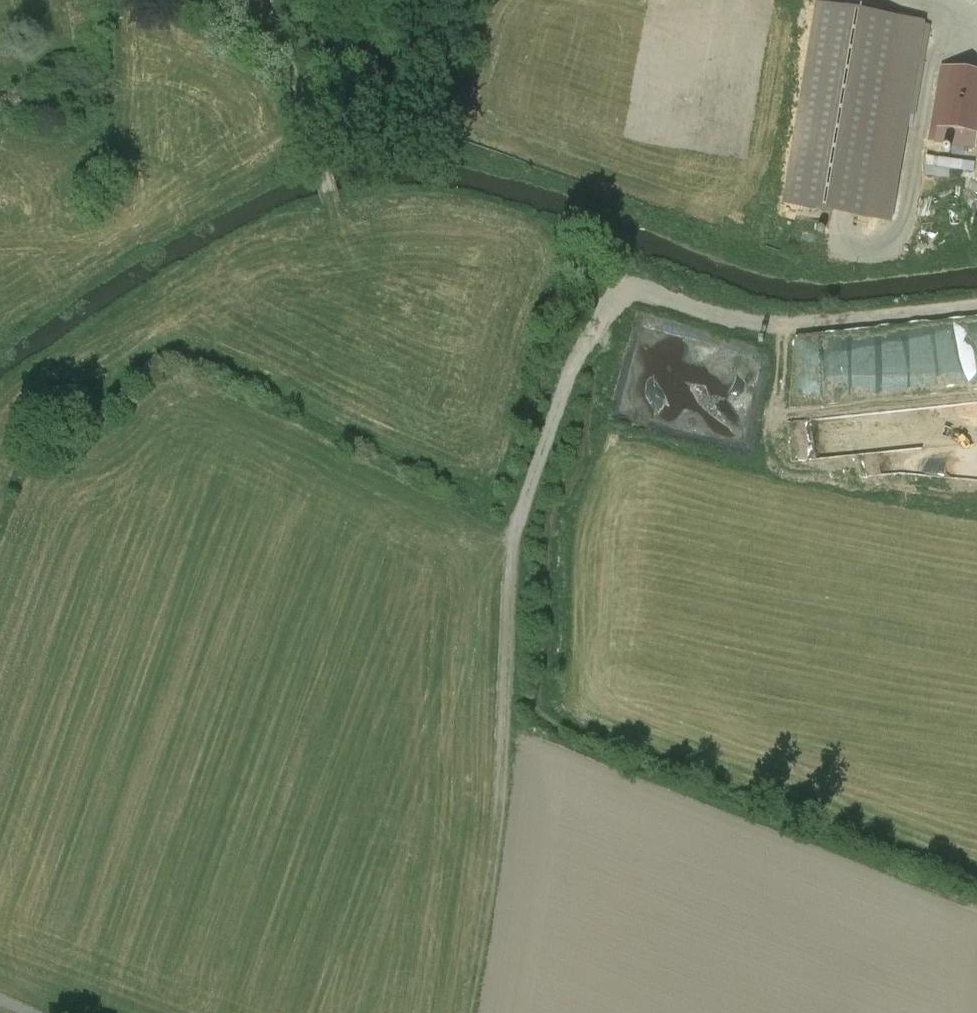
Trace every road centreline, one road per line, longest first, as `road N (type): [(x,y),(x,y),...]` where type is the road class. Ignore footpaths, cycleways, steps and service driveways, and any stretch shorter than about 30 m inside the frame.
road 1 (track): [(469,1012),(507,747),(511,523),(609,301),(633,288),(709,315),(768,324),(976,307)]
road 2 (track): [(195,0),(250,19),(291,65),(331,207)]

